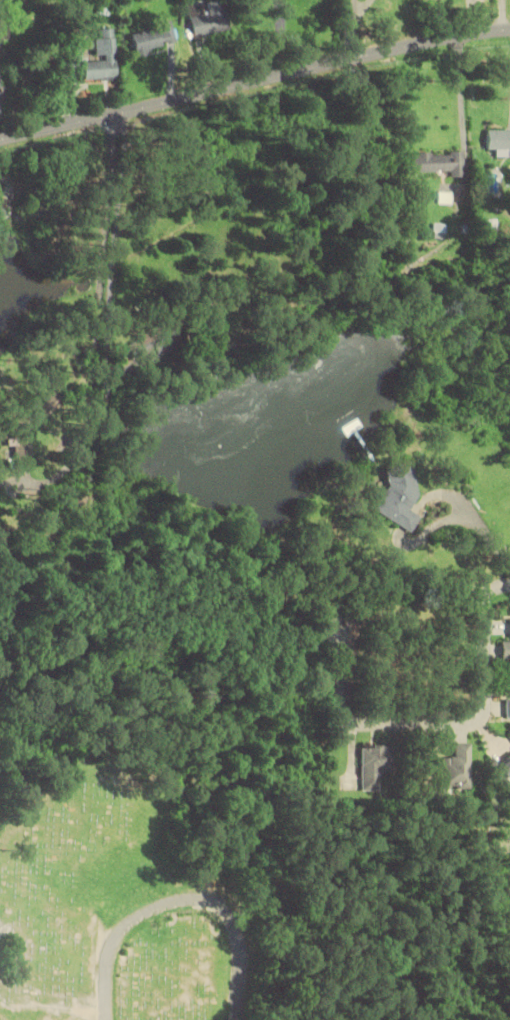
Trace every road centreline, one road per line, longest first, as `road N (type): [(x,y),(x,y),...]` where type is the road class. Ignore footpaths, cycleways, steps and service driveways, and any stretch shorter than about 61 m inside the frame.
road 1 (tertiary): [(509,26),(430,37),(0,136)]

